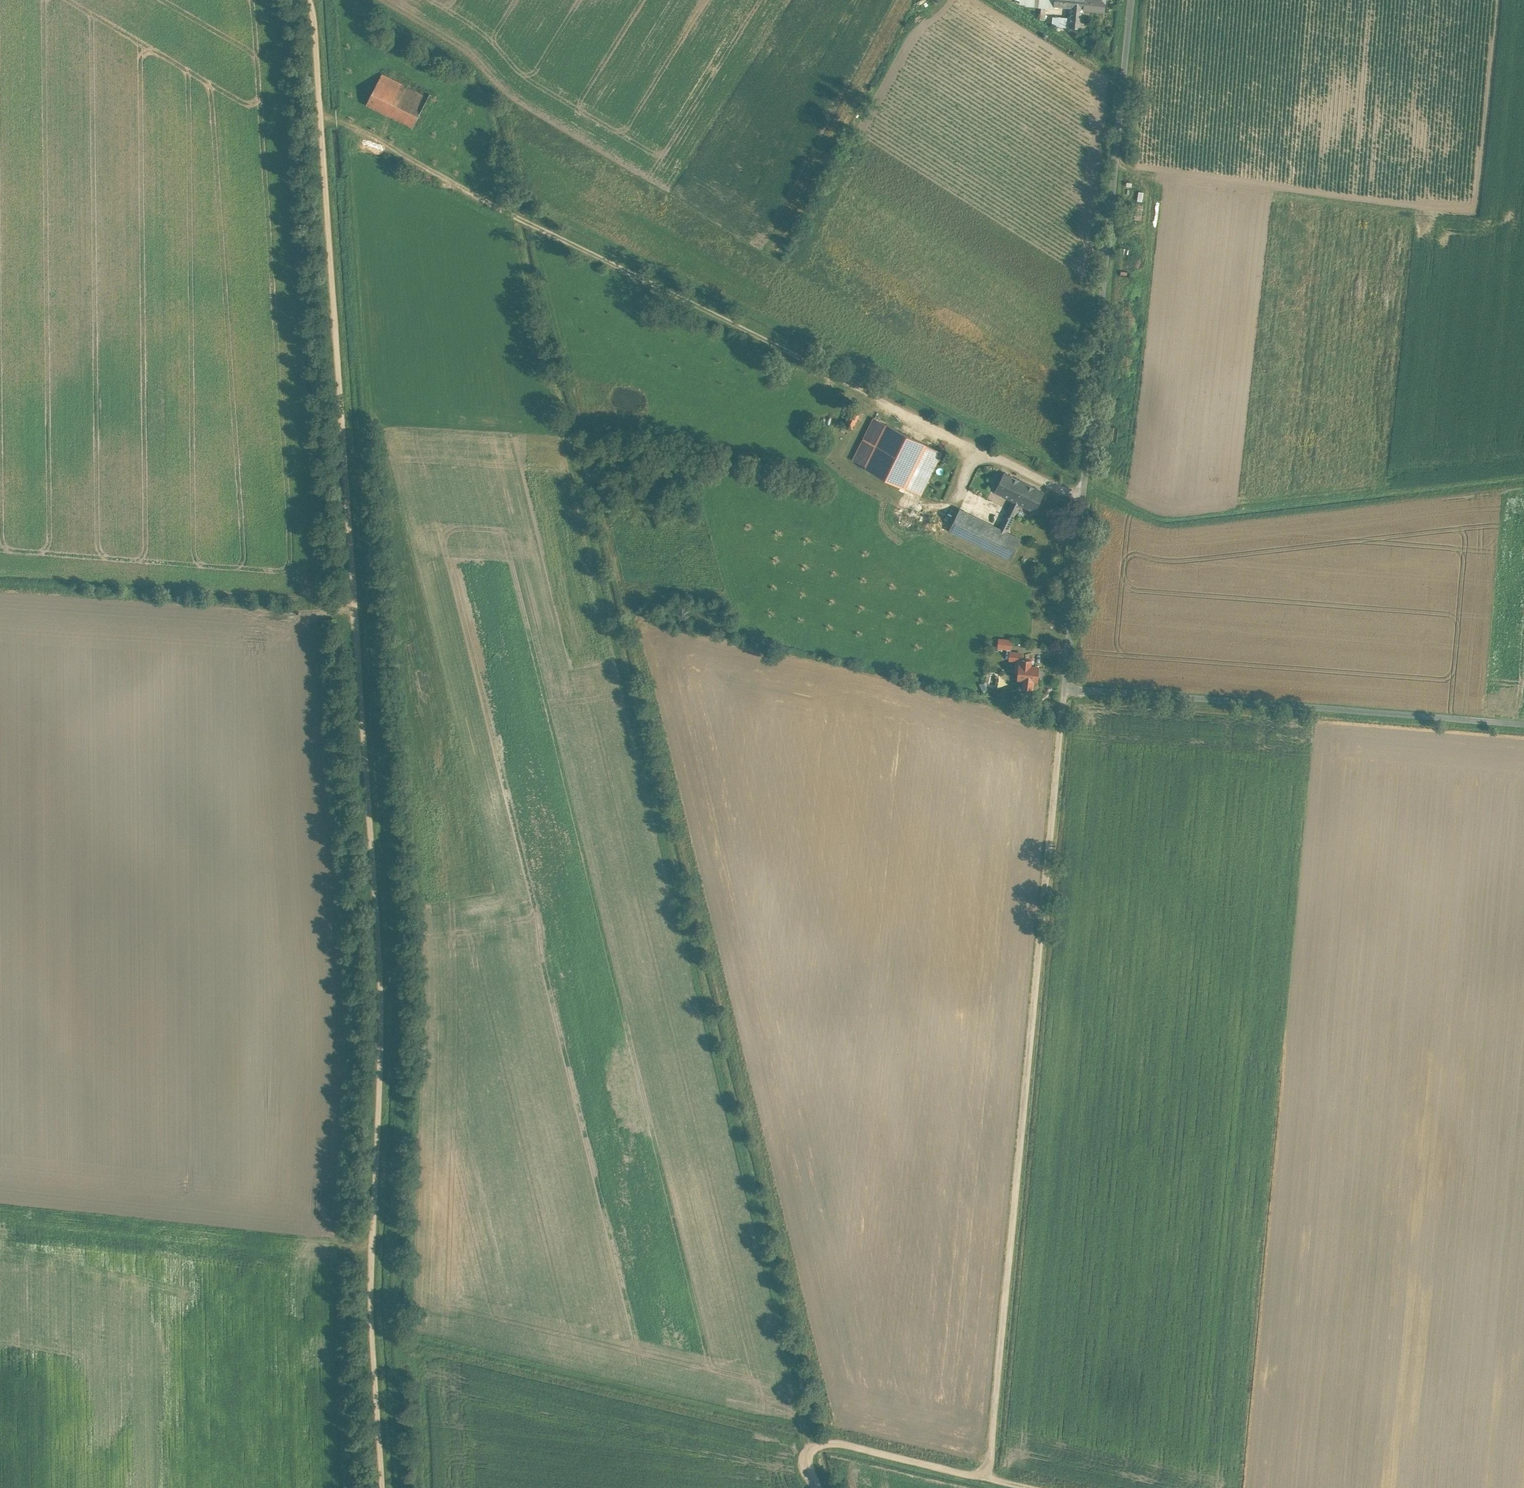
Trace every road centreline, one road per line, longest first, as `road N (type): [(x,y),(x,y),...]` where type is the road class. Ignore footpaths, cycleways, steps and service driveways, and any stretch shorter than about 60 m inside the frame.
road 1 (track): [(309,0),(385,1030),(375,1248),(385,1487)]
road 2 (unclassified): [(1131,0),(1065,689),(1523,724)]
road 3 (track): [(1065,689),(987,1477),(828,1443),(807,1459),(818,1487)]
road 4 (track): [(320,112),(1081,501)]

